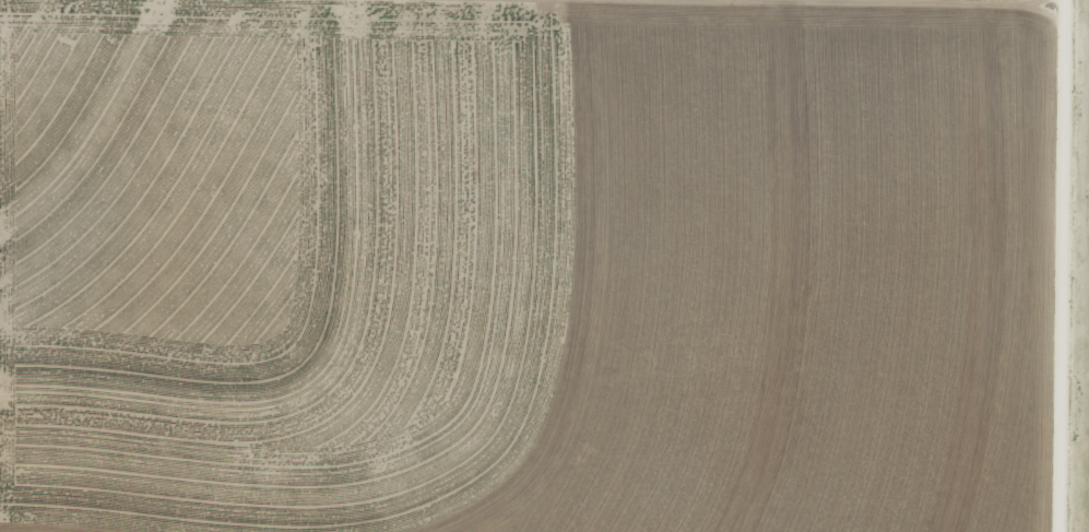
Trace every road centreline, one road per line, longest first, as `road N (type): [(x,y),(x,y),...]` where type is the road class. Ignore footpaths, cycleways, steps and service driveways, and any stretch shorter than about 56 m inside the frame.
road 1 (residential): [(871,15),(14,7)]
road 2 (residential): [(3,531),(13,0)]
road 3 (residential): [(1088,17),(871,15)]

